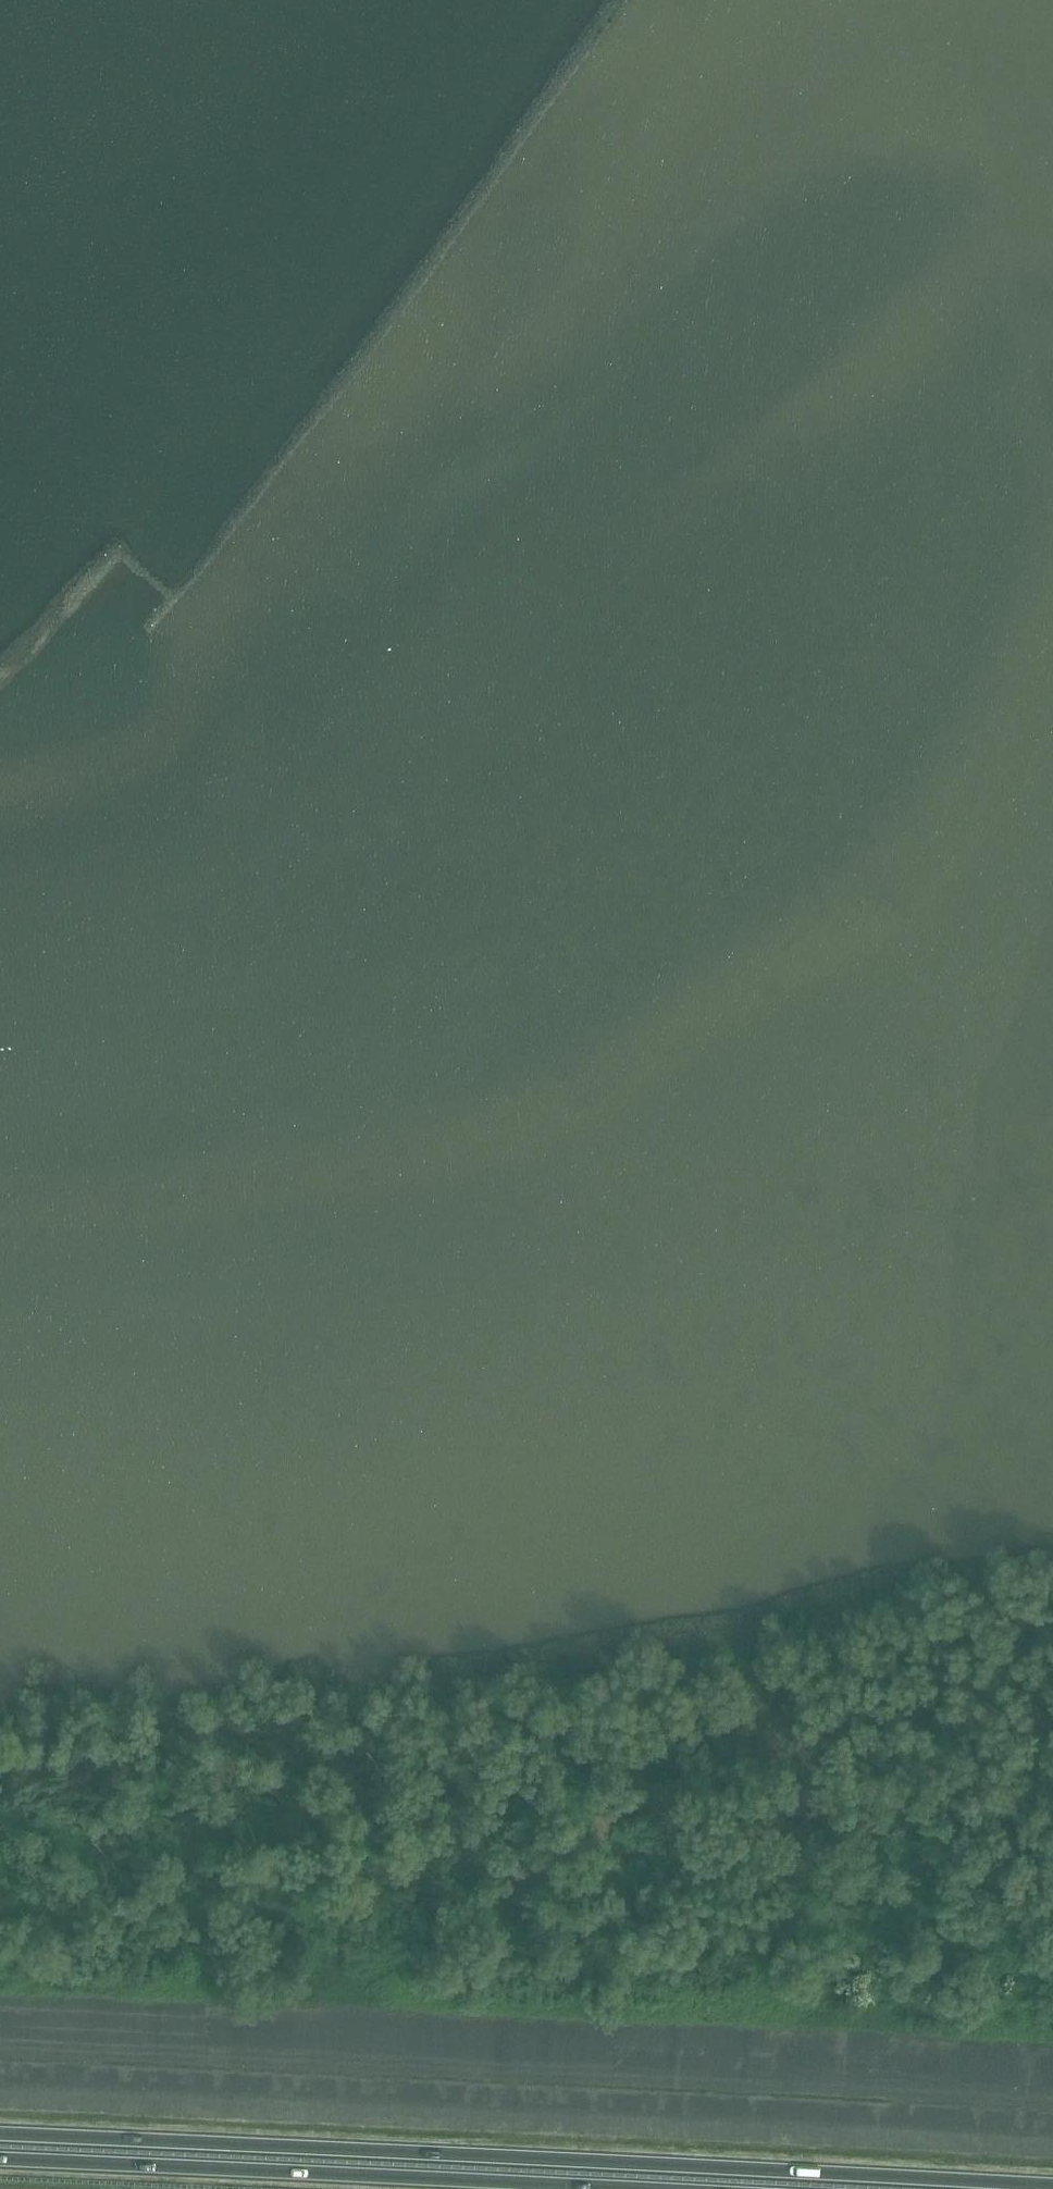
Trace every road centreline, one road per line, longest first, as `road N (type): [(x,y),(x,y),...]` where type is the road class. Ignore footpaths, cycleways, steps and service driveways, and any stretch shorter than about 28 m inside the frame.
road 1 (trunk): [(1052,2188),(0,2137)]
road 2 (trunk): [(0,2160),(587,2188)]

